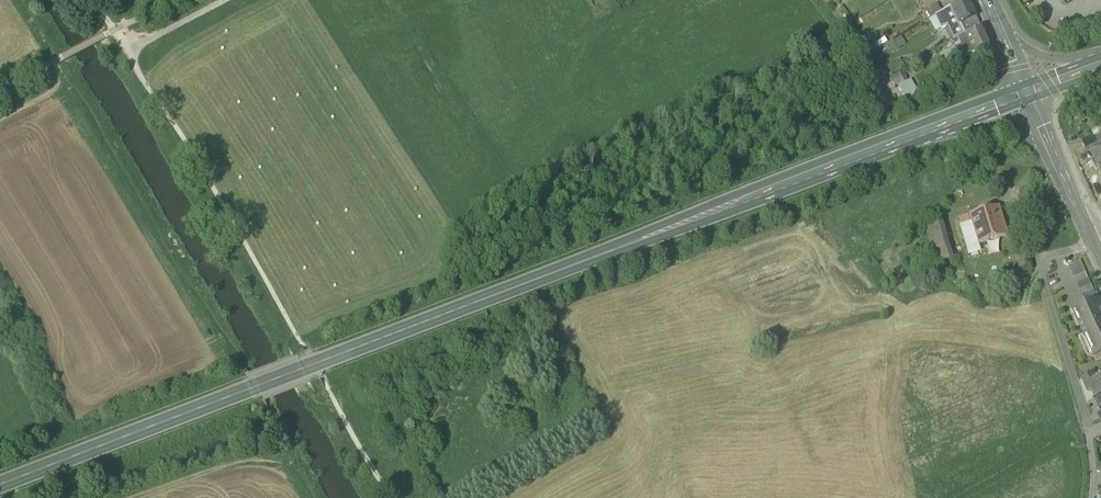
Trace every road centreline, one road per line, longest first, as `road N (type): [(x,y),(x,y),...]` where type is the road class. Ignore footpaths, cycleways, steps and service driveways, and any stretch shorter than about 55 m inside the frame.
road 1 (primary): [(0,489),(957,122)]
road 2 (track): [(392,497),(114,32)]
road 3 (residential): [(1090,434),(1039,267),(1093,245)]

